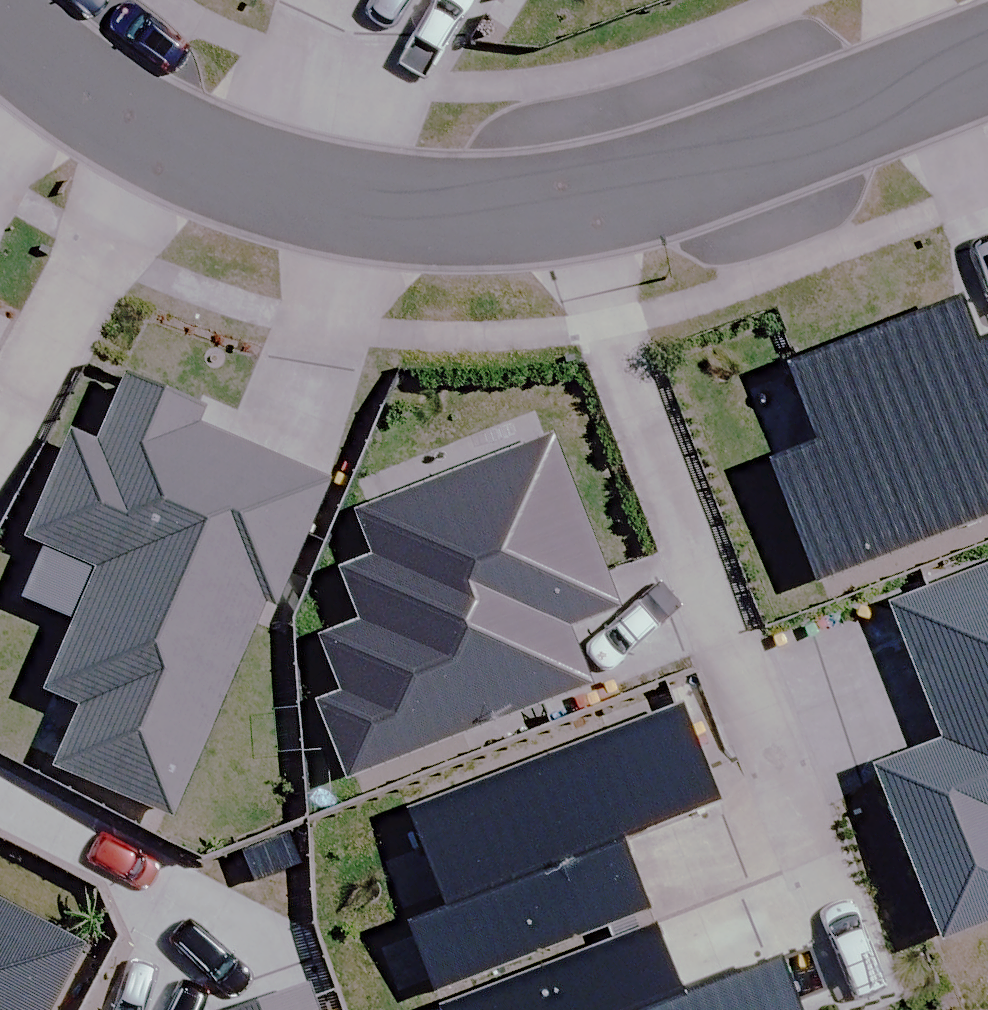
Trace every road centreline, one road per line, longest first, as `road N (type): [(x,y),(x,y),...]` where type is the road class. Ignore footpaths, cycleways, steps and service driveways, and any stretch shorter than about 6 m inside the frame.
road 1 (residential): [(776,773),(586,200)]
road 2 (residential): [(161,130),(306,187),(438,208),(586,200)]
road 3 (residential): [(586,200),(987,55)]
road 4 (residential): [(0,444),(161,130)]
road 5 (residential): [(0,15),(28,47),(161,130)]

